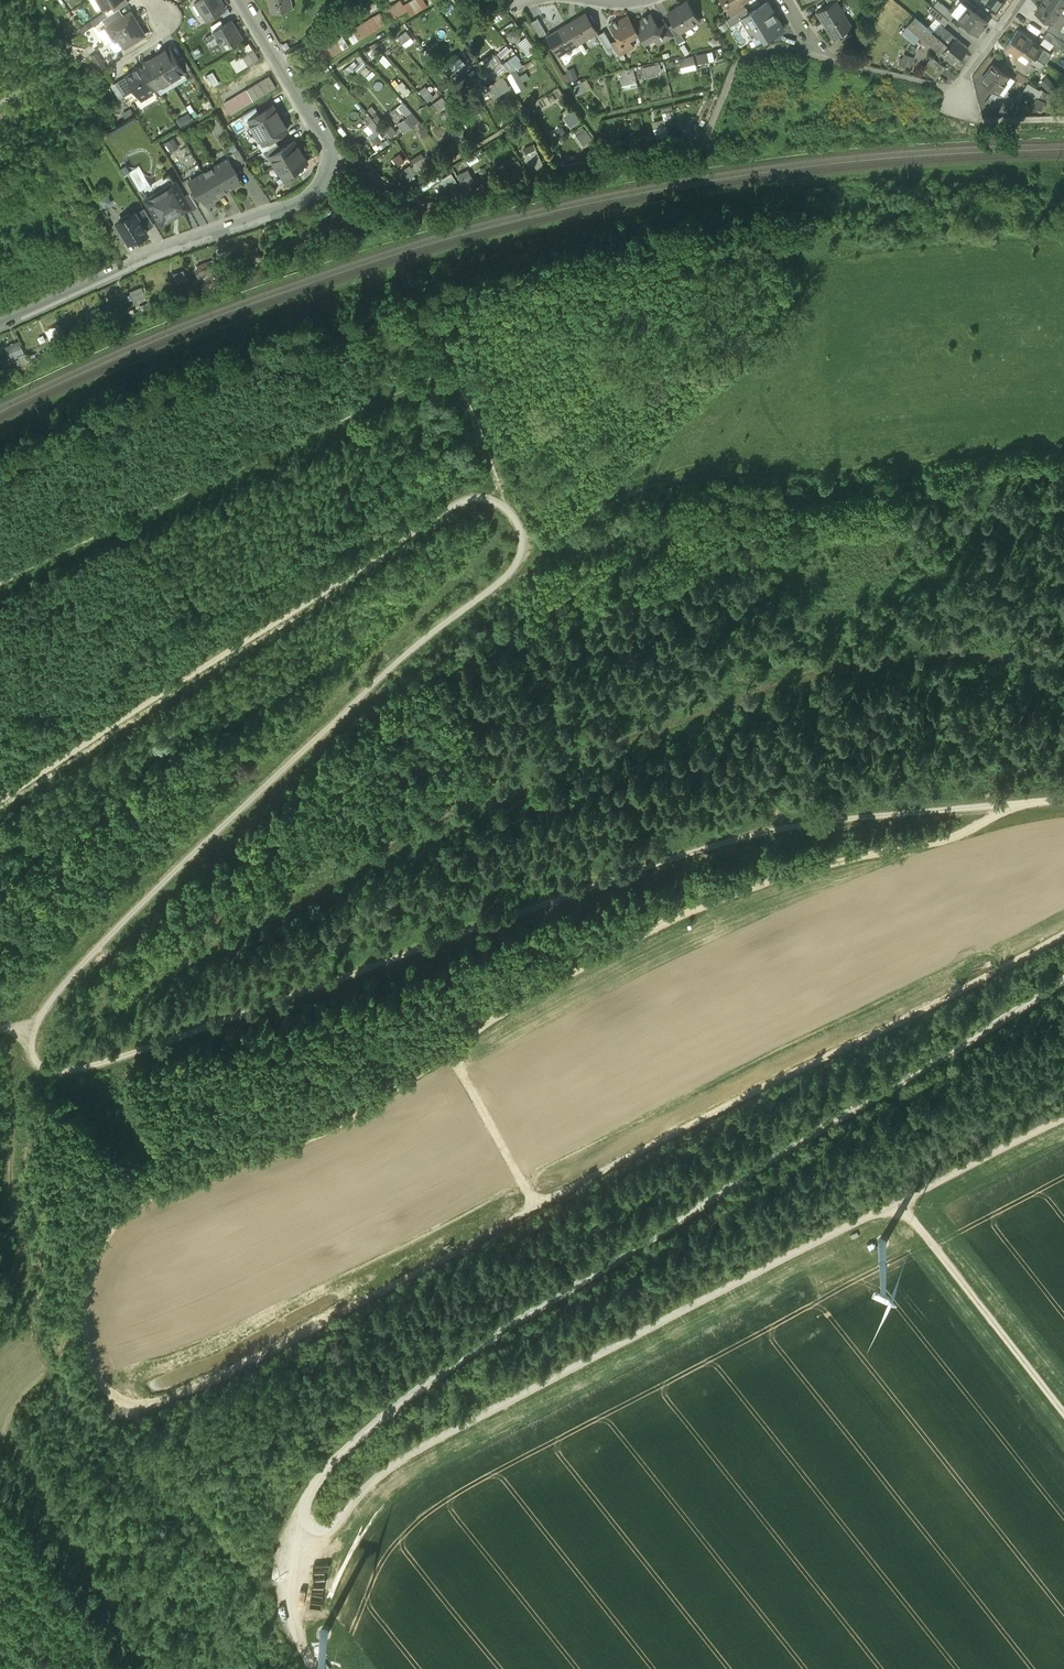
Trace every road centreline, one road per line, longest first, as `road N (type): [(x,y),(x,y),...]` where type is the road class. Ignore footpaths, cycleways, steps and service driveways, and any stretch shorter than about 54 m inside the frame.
road 1 (track): [(1063,937),(165,1406),(135,1412),(104,1392),(83,1346),(84,1295),(98,1250),(127,1209),(171,1184),(307,1135),(536,993),(707,903),(858,850),(944,844),(1023,802)]
road 2 (track): [(29,1050),(45,1011),(104,942),(516,566),(524,542),(492,478),(0,801)]
road 3 (track): [(1063,799),(861,815),(709,848),(93,1071),(63,1076),(43,1070),(29,1050)]
road 4 (track): [(1063,1114),(400,1458),(331,1515),(293,1569),(289,1604),(330,1668)]
road 5 (track): [(293,1569),(296,1531),(316,1479),(407,1395),(1063,984)]
road 6 (residential): [(244,0),(331,146),(328,177),(298,202),(126,264),(0,322)]
road 7 (track): [(167,1668),(87,1563),(4,1418),(2,1390),(15,1366),(34,1353)]
road 8 (track): [(29,1050),(11,1100),(15,1233),(34,1353)]
road 9 (track): [(1063,1413),(895,1201)]
road 10 (track): [(464,1039),(459,1065),(524,1194),(541,1210)]
road 11 (track): [(615,162),(513,2)]
road 12 (track): [(1063,121),(981,122),(955,91)]

